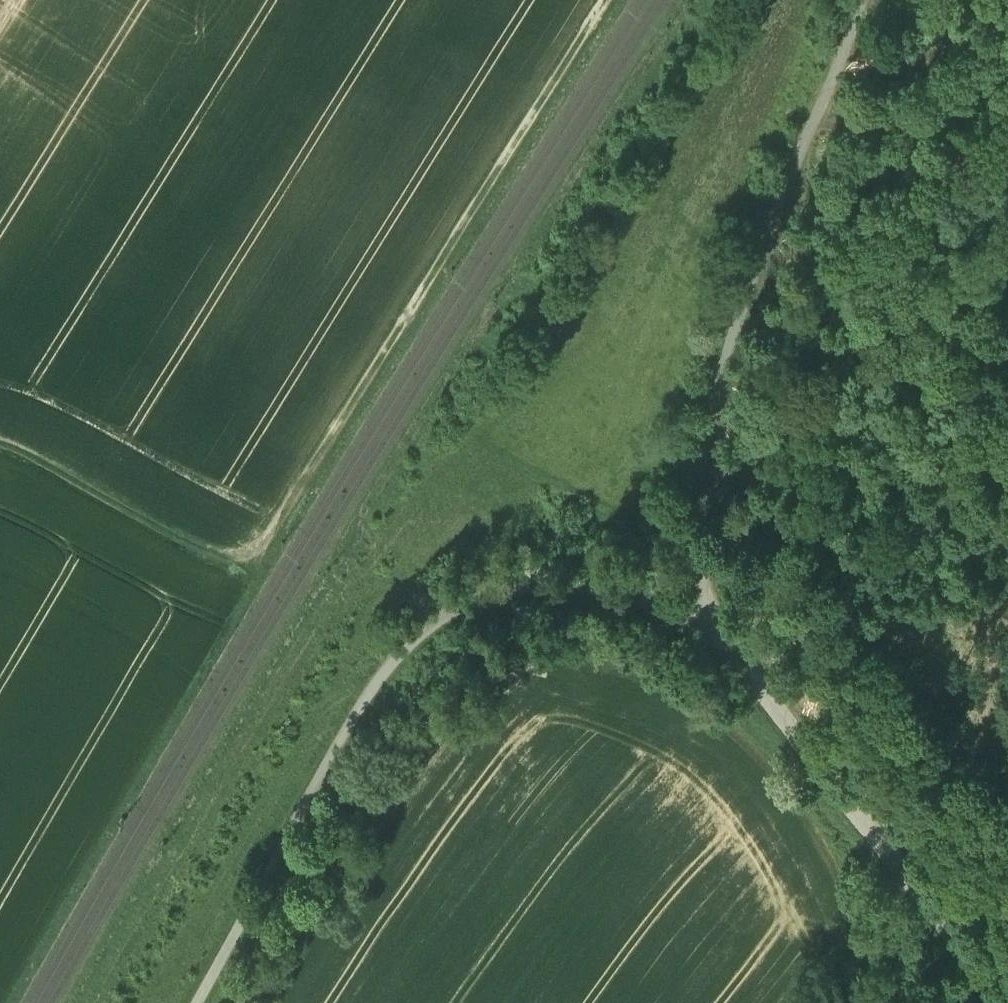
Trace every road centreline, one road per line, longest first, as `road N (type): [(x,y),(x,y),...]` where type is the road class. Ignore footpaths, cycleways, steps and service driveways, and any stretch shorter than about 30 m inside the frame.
road 1 (track): [(604,0),(257,547),(207,543),(0,436)]
road 2 (unclassified): [(189,1002),(384,660),(444,599),(491,575),(553,566),(613,568),(718,604)]
road 3 (unclassified): [(718,604),(696,495),(697,450),(861,0)]
road 4 (unclassified): [(1007,988),(718,604)]
road 5 (track): [(799,167),(839,154),(889,122),(965,52)]
road 6 (track): [(785,1002),(873,904),(908,851)]

